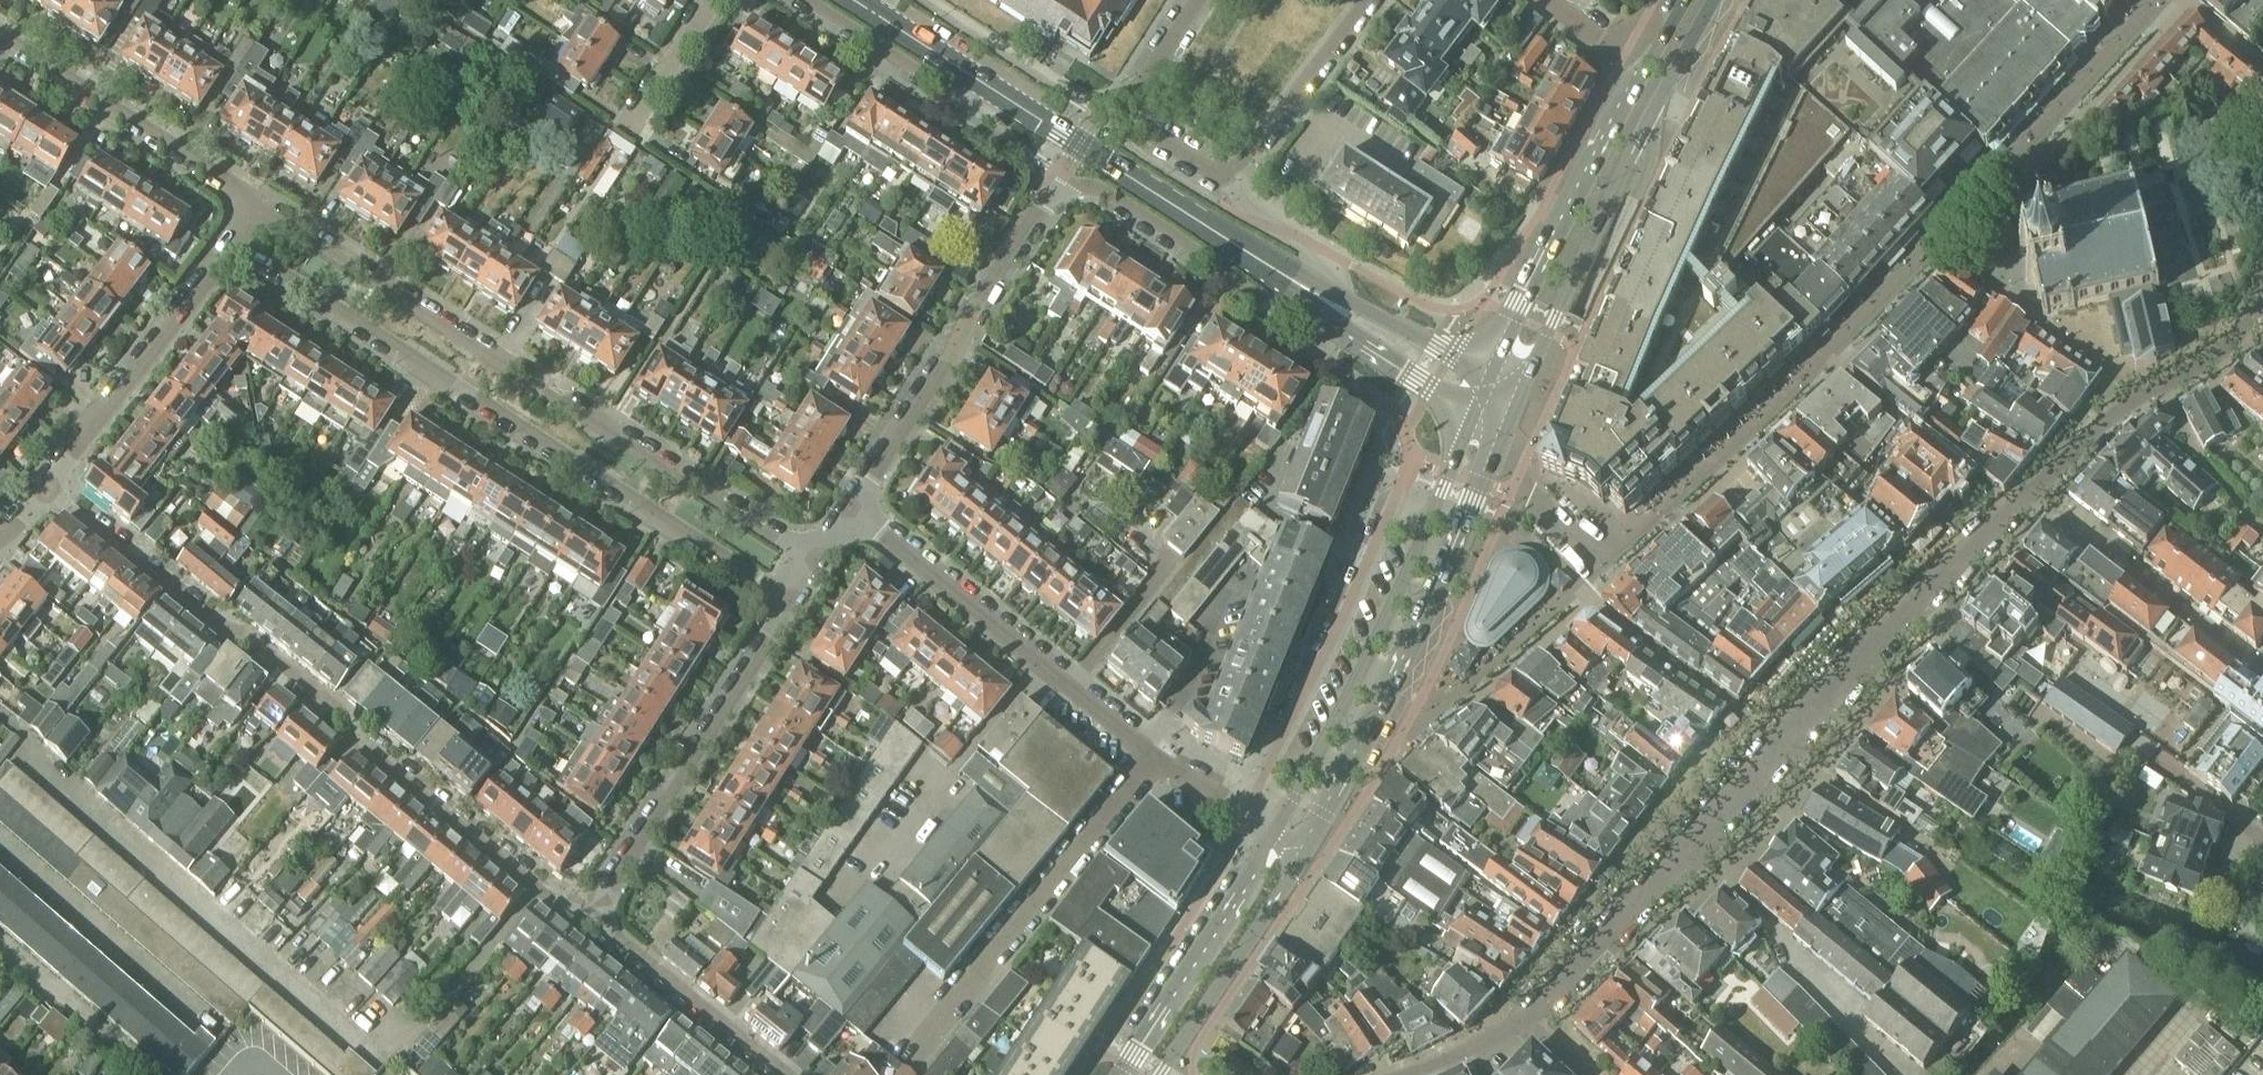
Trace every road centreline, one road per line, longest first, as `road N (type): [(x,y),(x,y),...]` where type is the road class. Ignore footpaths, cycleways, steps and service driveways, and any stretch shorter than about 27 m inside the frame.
road 1 (residential): [(2262,302),(2212,360),(2111,413),(2030,491),(1522,1021)]
road 2 (residential): [(587,917),(360,742),(354,722),(248,635),(205,619),(51,490)]
road 3 (residential): [(816,566),(252,205)]
road 4 (residential): [(239,245),(792,603)]
road 5 (secondary): [(1302,857),(1383,711),(1501,433)]
road 6 (secondary): [(1516,393),(1714,0)]
road 7 (residential): [(849,515),(1061,174)]
road 8 (residential): [(1157,755),(849,515)]
road 9 (residential): [(912,1059),(1157,755)]
road 10 (residential): [(587,917),(792,603)]
road 11 (residential): [(1429,522),(1386,520),(1244,815)]
road 12 (secondary): [(1429,522),(1275,839)]
road 13 (secondary): [(1641,70),(1491,380)]
road 14 (residential): [(51,490),(239,245)]
road 15 (residential): [(1061,174),(1101,189),(1273,309),(1325,313)]
road 16 (residential): [(252,205),(0,35)]
road 17 (secondary): [(1275,839),(1122,1074)]
road 18 (secondary): [(1160,1074),(1302,857)]
road 19 (residential): [(789,1074),(587,917)]
road 20 (secondary): [(1292,280),(1079,145)]
road 21 (residential): [(1219,176),(1153,136),(1138,116),(1138,92),(1195,0)]
road 22 (residential): [(1370,0),(1242,162),(1219,176)]
road 23 (residential): [(808,0),(972,104),(1005,97)]
road 24 (secondary): [(1325,313),(1473,420)]
road 25 (secondary): [(1005,97),(854,0)]
road 26 (residential): [(1346,296),(1276,227),(1250,217),(1219,176)]
road 27 (secondary): [(1491,380),(1346,296)]
road 28 (residential): [(630,137),(715,0)]
road 29 (residential): [(1410,1074),(1468,1058),(1522,1021)]

